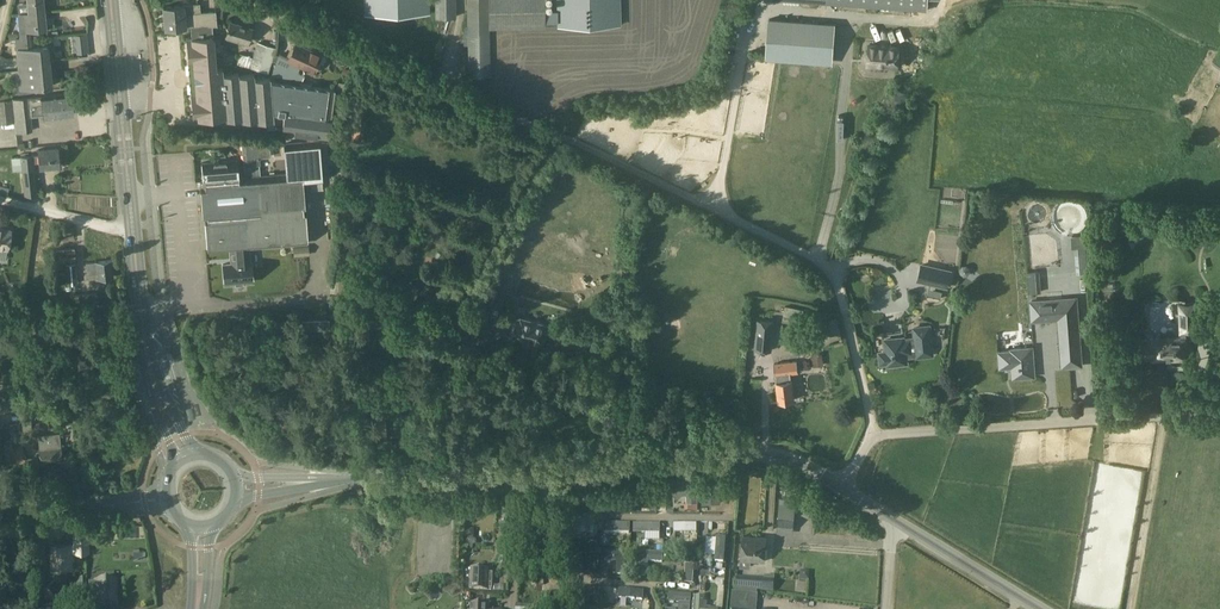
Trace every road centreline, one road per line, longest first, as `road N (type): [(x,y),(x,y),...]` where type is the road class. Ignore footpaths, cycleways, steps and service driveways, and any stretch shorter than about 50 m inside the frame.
road 1 (unclassified): [(844,487),(795,460),(746,453),(237,489)]
road 2 (primary): [(182,458),(150,359),(111,0)]
road 3 (residential): [(874,436),(834,275),(577,143)]
road 4 (track): [(238,0),(577,143)]
road 5 (unclassified): [(1219,414),(874,436)]
road 6 (track): [(1162,418),(1130,608)]
road 7 (unclassified): [(1042,608),(899,520)]
road 8 (unclassified): [(165,499),(0,510)]

